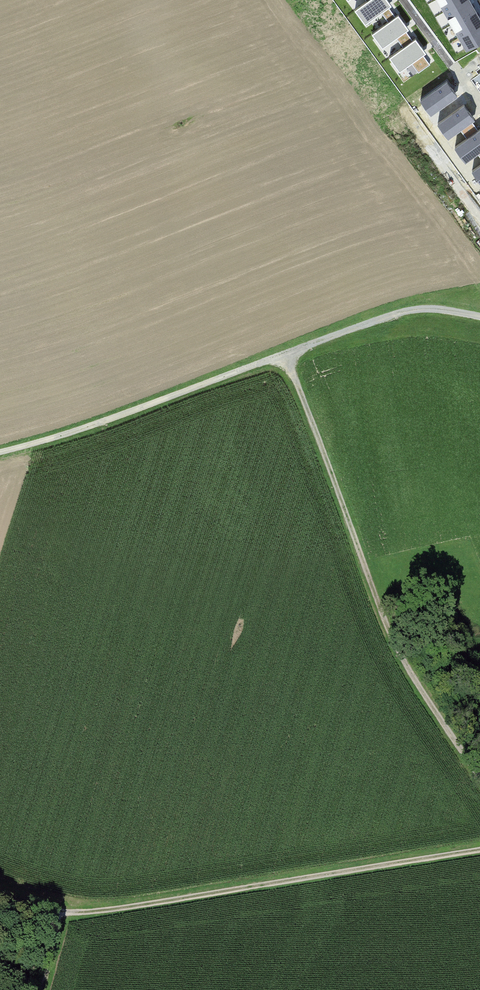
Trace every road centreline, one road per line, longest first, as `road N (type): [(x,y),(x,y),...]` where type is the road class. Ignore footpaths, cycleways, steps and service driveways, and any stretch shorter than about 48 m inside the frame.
road 1 (track): [(0,452),(396,316),(479,318)]
road 2 (track): [(479,852),(118,907),(61,911),(0,900)]
road 3 (track): [(479,777),(385,618),(289,355)]

